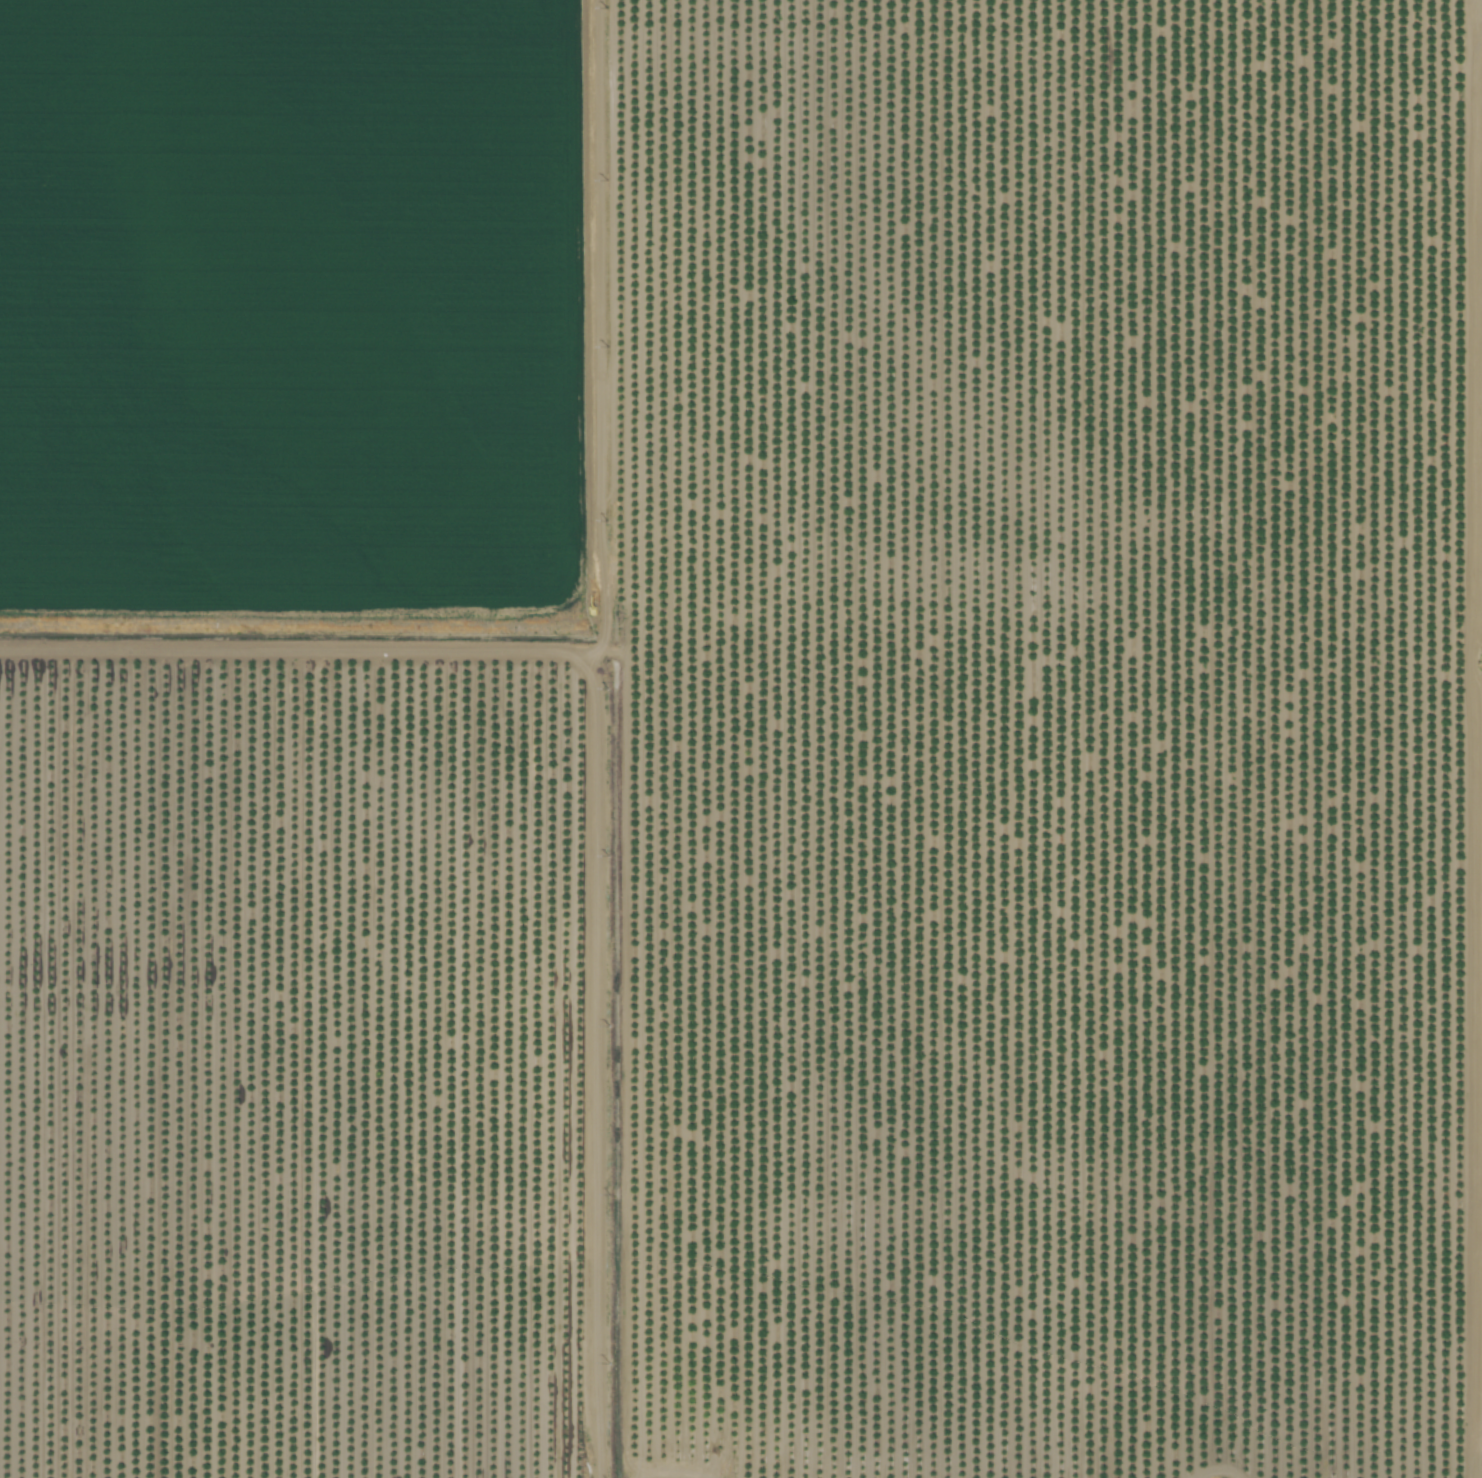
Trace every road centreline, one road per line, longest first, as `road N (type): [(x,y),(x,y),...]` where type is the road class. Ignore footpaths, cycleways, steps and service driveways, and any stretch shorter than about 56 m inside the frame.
road 1 (track): [(1473,1477),(1480,0)]

